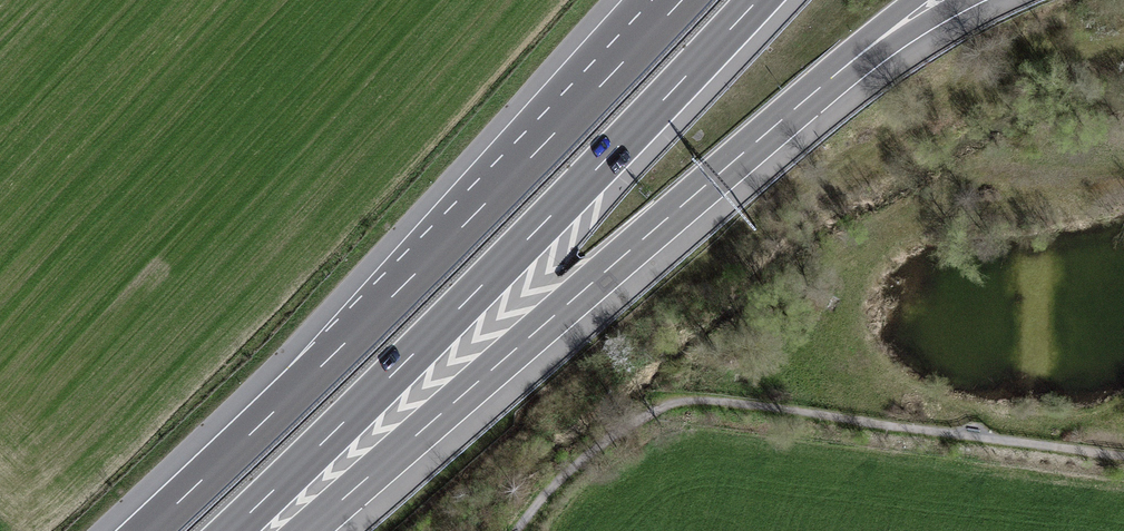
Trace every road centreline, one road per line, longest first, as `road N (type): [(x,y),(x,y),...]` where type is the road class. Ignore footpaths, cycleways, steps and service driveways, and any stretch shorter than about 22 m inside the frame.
road 1 (motorway): [(680,0),(387,302),(145,530)]
road 2 (motorway): [(232,530),(760,0)]
road 3 (motorway): [(305,530),(833,79)]
road 4 (motorway): [(833,79),(964,0)]
road 5 (motorway): [(833,79),(926,0)]

